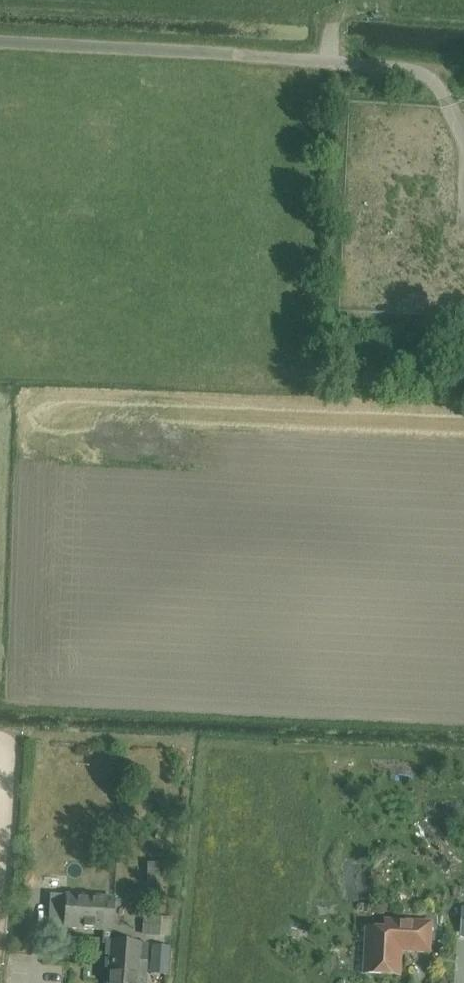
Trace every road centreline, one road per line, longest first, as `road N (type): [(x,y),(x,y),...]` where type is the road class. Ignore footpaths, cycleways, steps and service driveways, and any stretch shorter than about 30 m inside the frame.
road 1 (unclassified): [(0,44),(399,66),(429,78),(447,100)]
road 2 (track): [(148,418),(463,432)]

